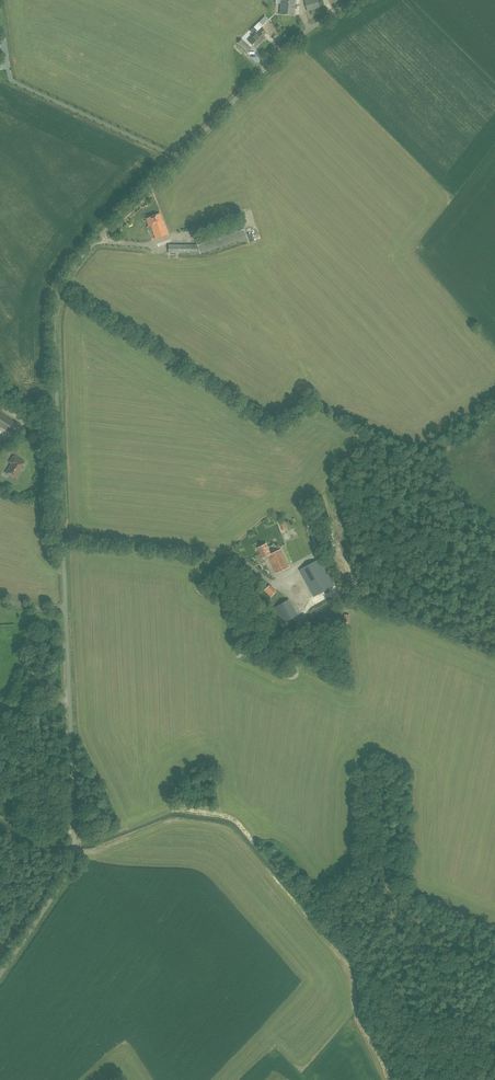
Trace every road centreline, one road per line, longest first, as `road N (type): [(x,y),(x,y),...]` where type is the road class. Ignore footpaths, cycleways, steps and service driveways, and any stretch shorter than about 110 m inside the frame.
road 1 (unclassified): [(0,975),(59,888),(73,848),(54,326),(60,294),(85,253),(177,159),(297,39),(354,0)]

